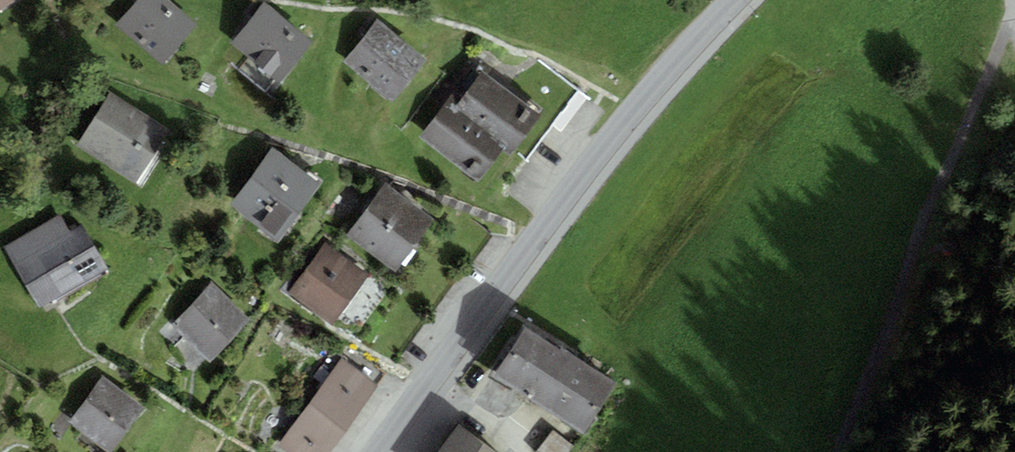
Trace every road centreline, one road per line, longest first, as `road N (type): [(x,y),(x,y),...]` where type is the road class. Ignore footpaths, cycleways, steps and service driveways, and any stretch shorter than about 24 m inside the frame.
road 1 (tertiary): [(378,451),(526,248),(739,0)]

